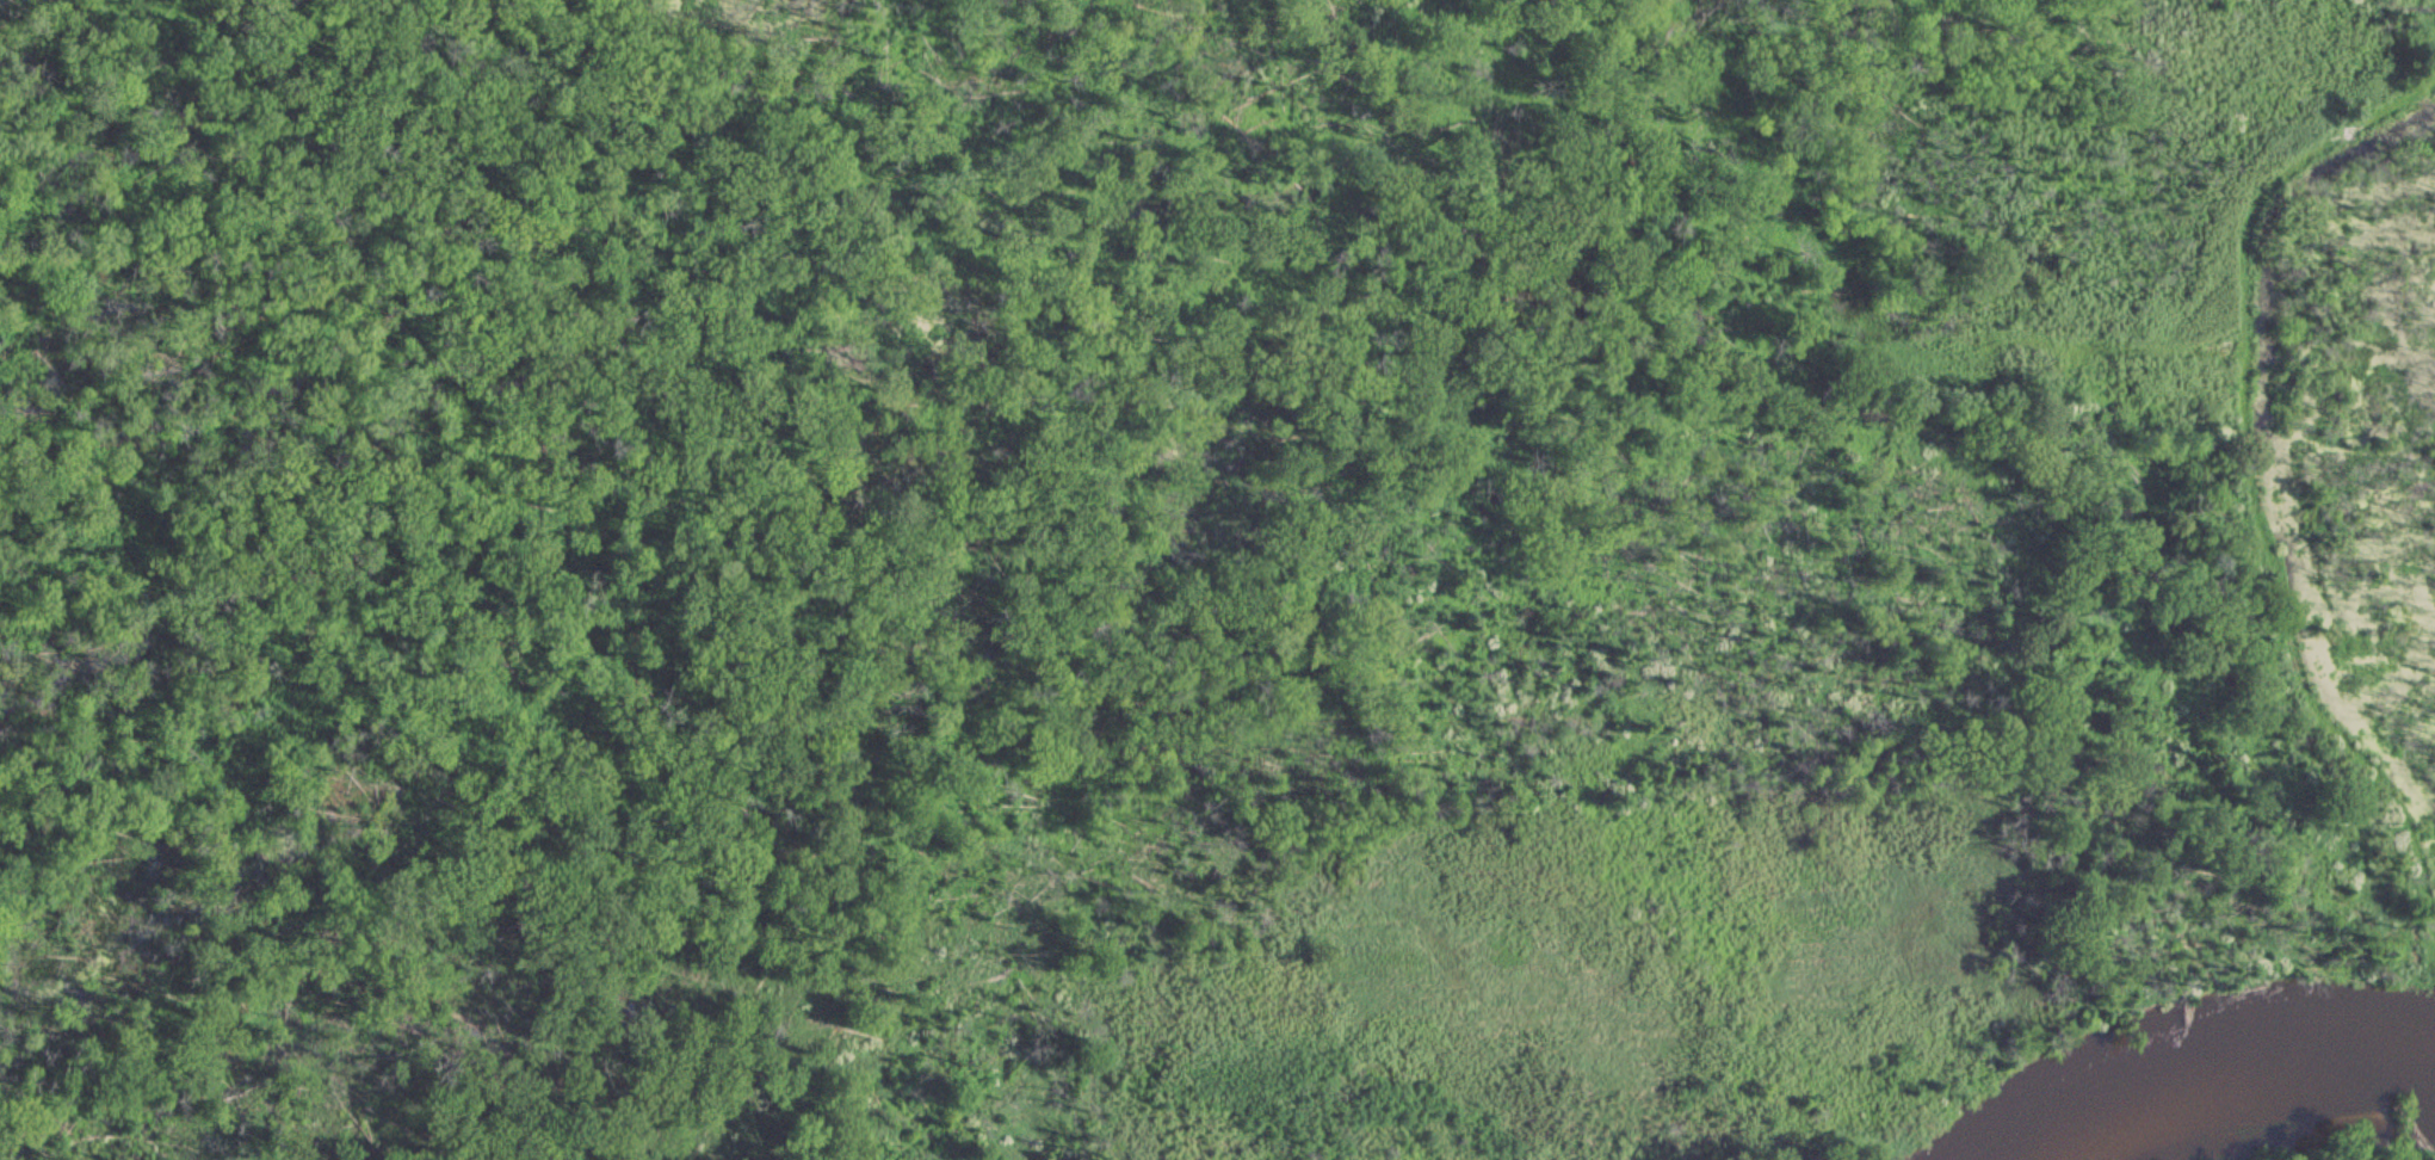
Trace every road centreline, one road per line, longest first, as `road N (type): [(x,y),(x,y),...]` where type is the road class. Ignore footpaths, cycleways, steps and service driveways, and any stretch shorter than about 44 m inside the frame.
road 1 (residential): [(2239,425),(2239,298),(2292,152),(2335,109),(2434,59)]

